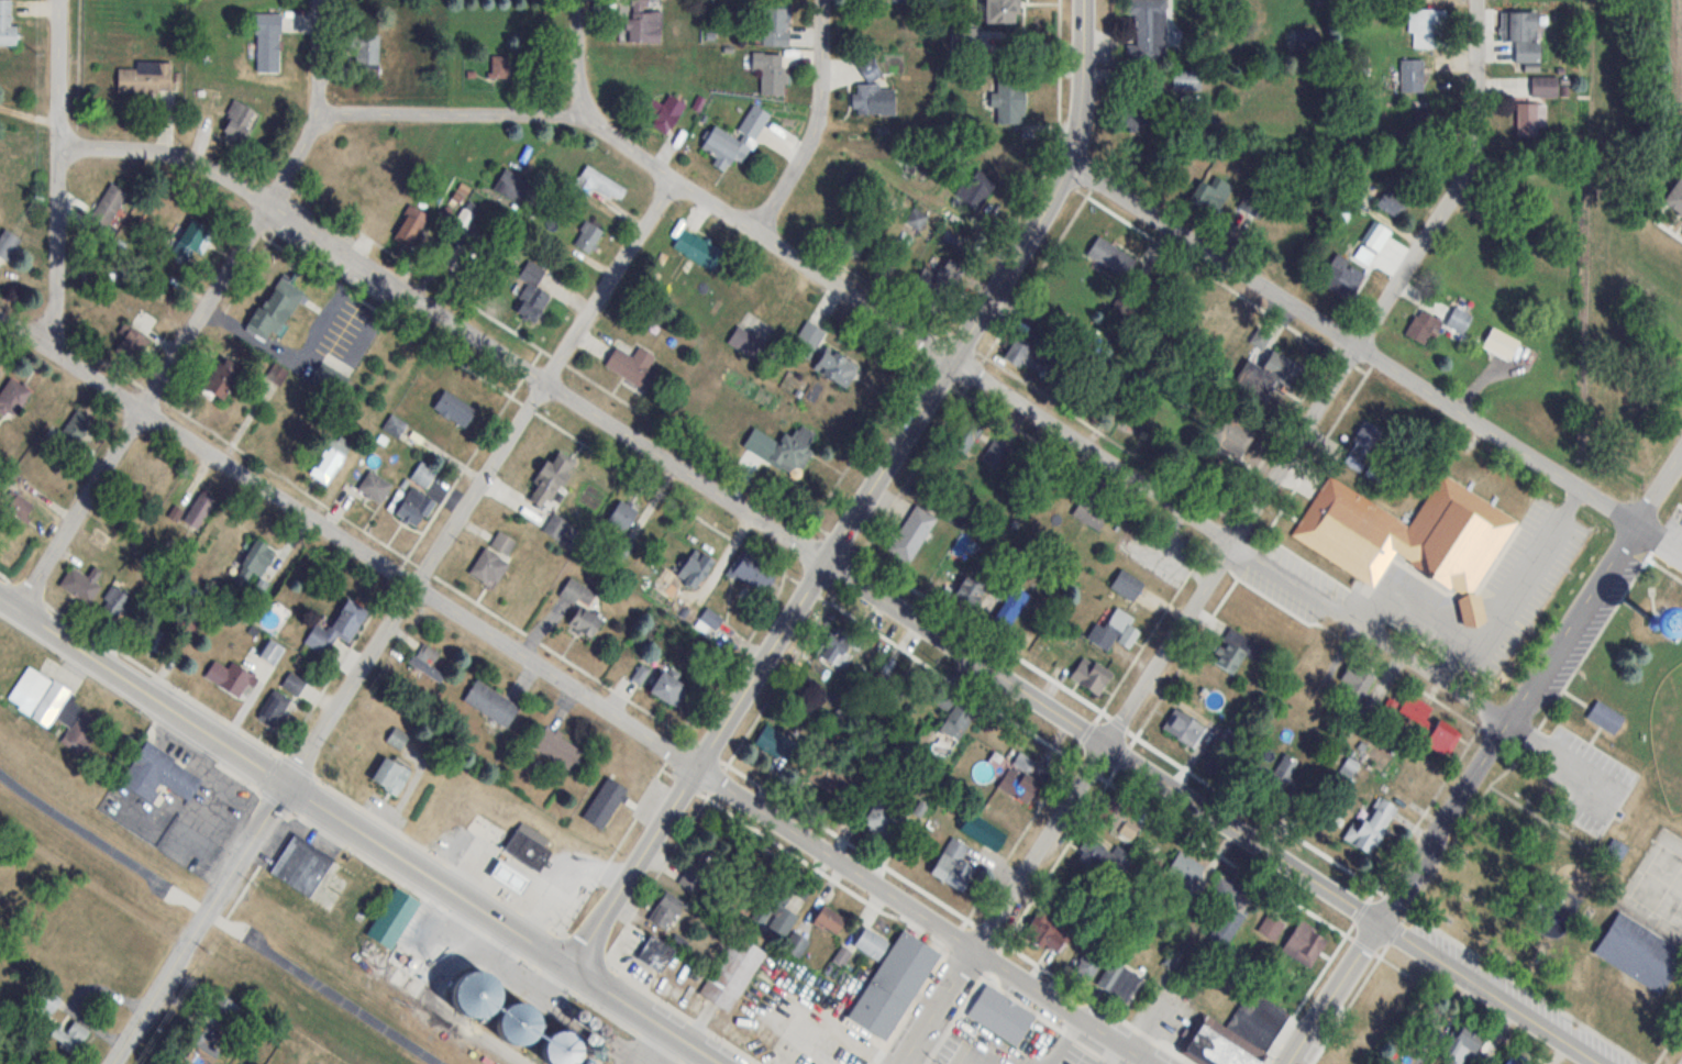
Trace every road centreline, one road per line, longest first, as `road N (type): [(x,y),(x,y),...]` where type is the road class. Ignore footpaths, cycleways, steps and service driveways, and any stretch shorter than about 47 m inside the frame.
road 1 (residential): [(0,317),(1152,1063)]
road 2 (residential): [(1507,722),(588,120),(344,112),(316,121)]
road 3 (residential): [(901,1063),(1456,189),(1476,128),(1477,0)]
road 4 (tertiary): [(573,969),(1060,187),(1084,106),(1084,0)]
road 5 (residential): [(1600,1063),(828,561)]
road 6 (residential): [(828,561),(213,169),(154,151),(59,146)]
road 7 (tertiary): [(717,1063),(0,597)]
road 8 (residential): [(1289,1063),(1681,455)]
road 9 (residential): [(1681,550),(1070,163)]
road 10 (residential): [(288,785),(675,178)]
road 11 (residential): [(20,610),(316,121)]
road 12 (residential): [(36,340),(58,291),(61,0)]
road 13 (tertiary): [(112,1063),(288,785)]
road 14 (residential): [(756,230),(819,121),(824,0)]
road 15 (residential): [(316,121),(321,0)]
road 16 (residential): [(588,120),(577,0)]

